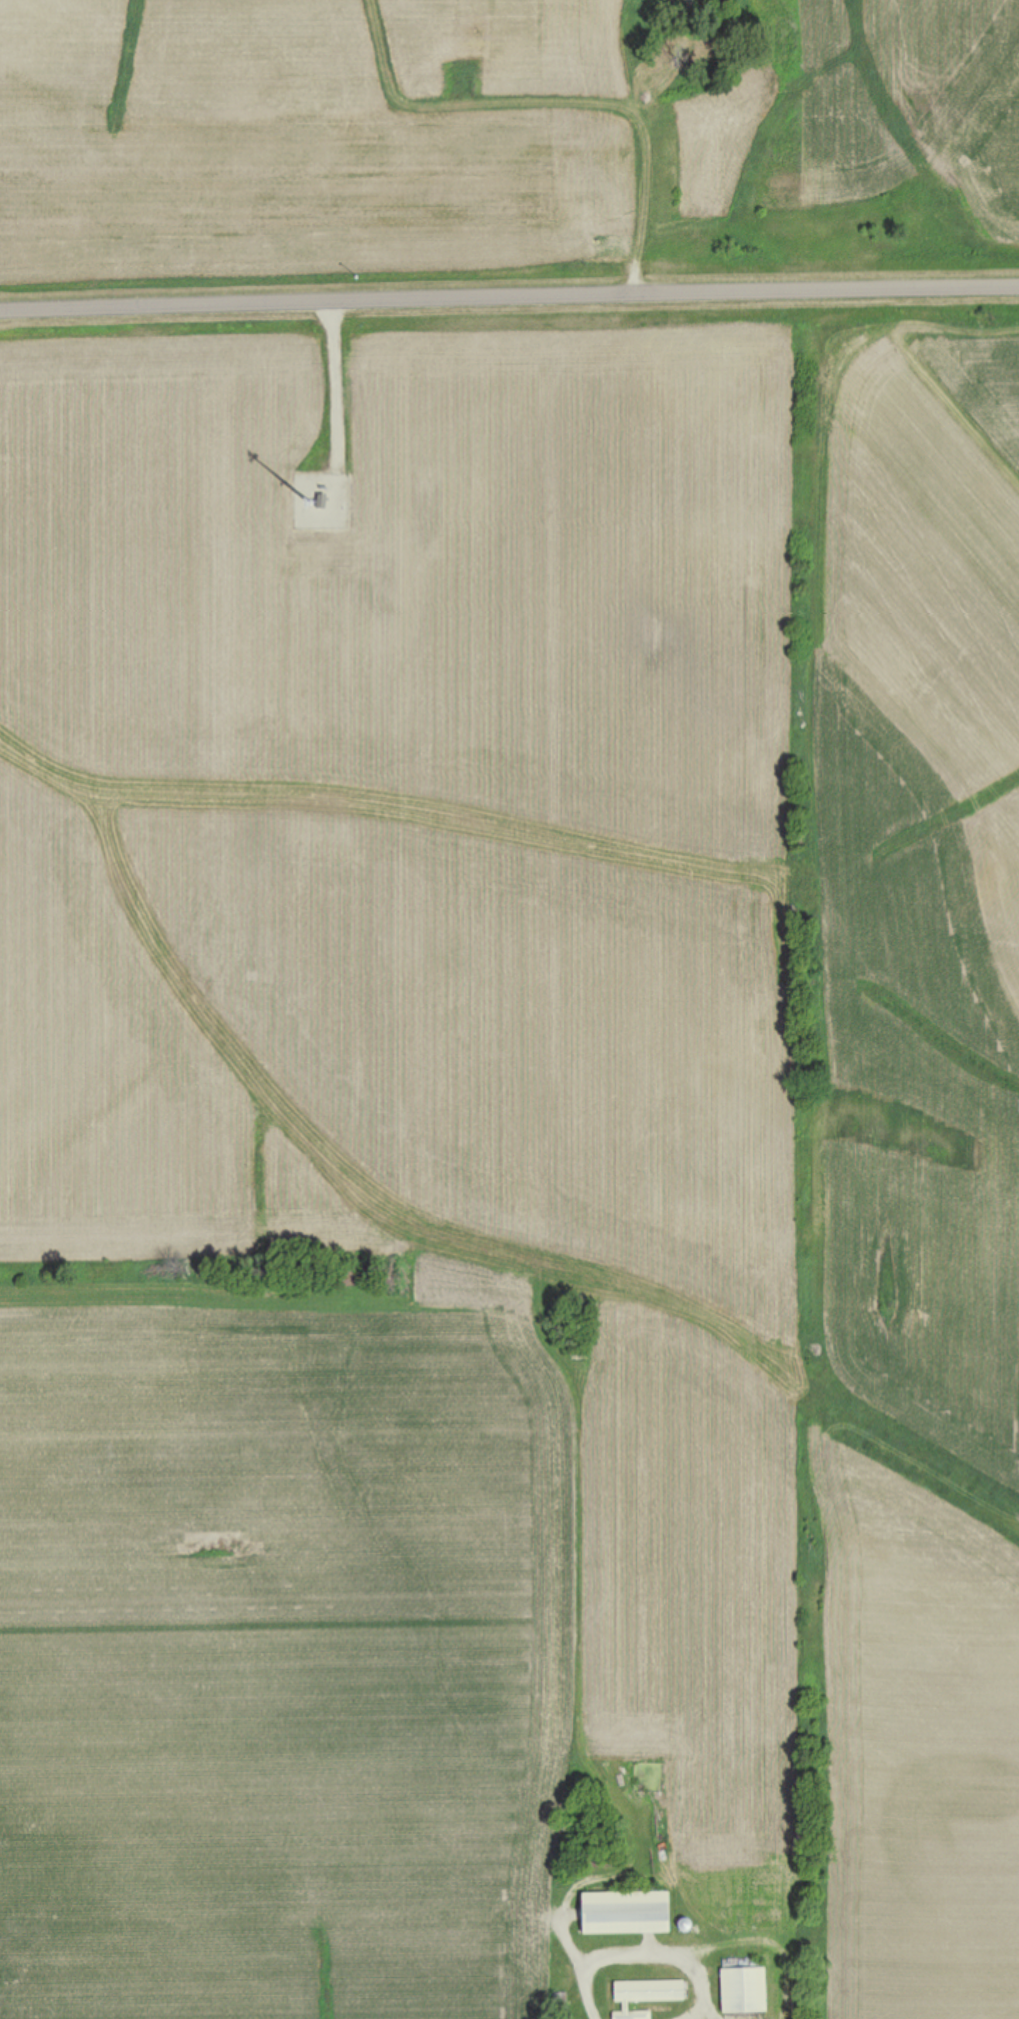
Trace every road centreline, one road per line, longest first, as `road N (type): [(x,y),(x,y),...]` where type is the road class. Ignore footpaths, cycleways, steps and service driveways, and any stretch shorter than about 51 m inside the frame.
road 1 (residential): [(0,316),(1018,292)]

